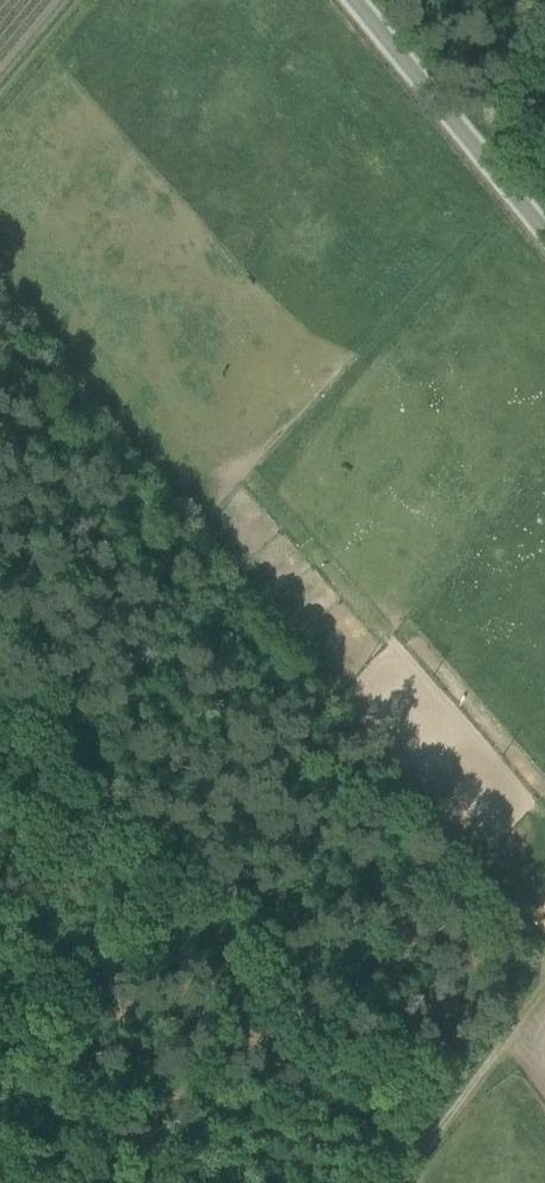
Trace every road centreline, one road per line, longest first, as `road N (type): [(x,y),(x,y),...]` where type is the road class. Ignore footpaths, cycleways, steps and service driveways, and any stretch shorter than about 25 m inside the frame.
road 1 (unclassified): [(544,229),(357,0)]
road 2 (track): [(544,978),(376,1182)]

